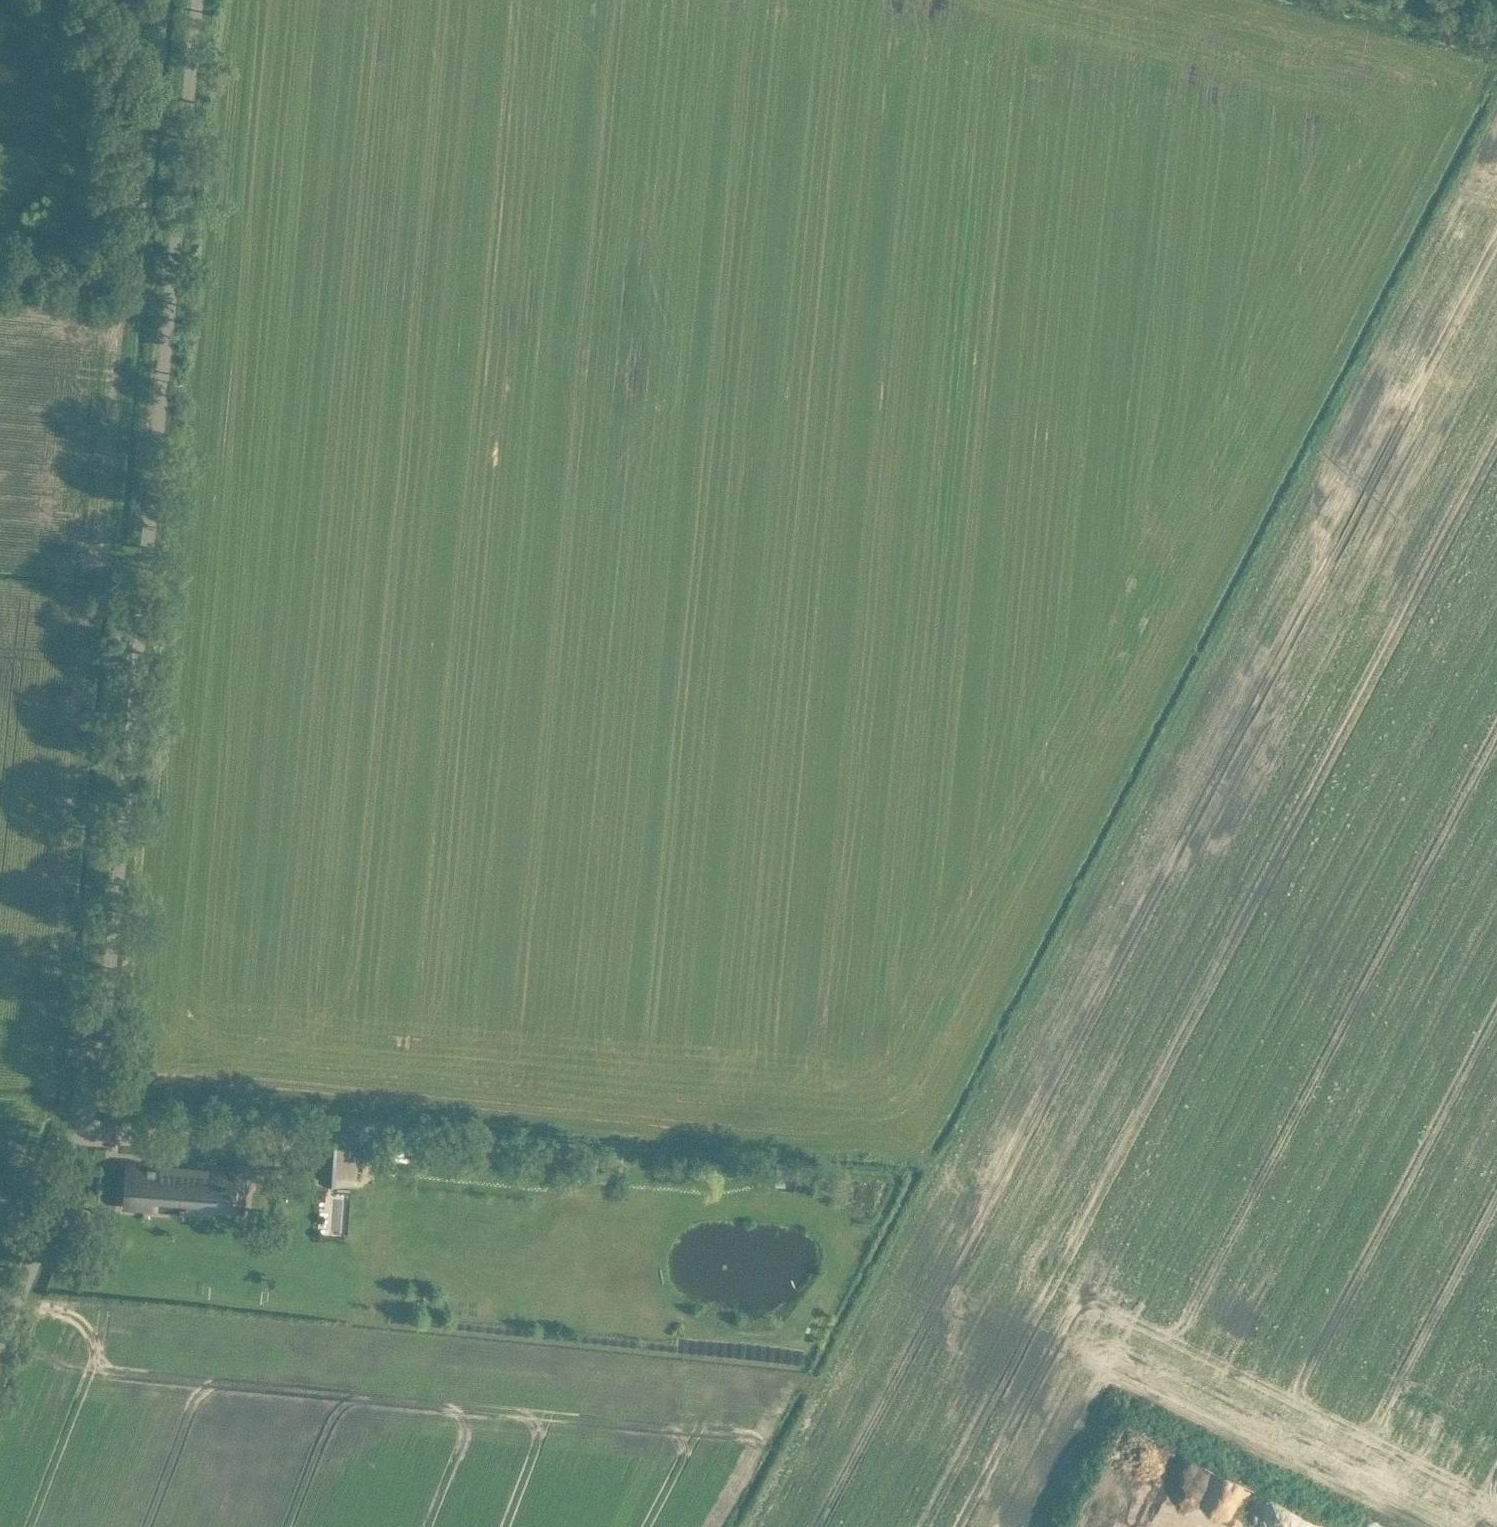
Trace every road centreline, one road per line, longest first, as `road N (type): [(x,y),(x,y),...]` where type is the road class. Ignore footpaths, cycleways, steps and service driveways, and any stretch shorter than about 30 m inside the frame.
road 1 (unclassified): [(0,1287),(72,1105),(195,0)]

